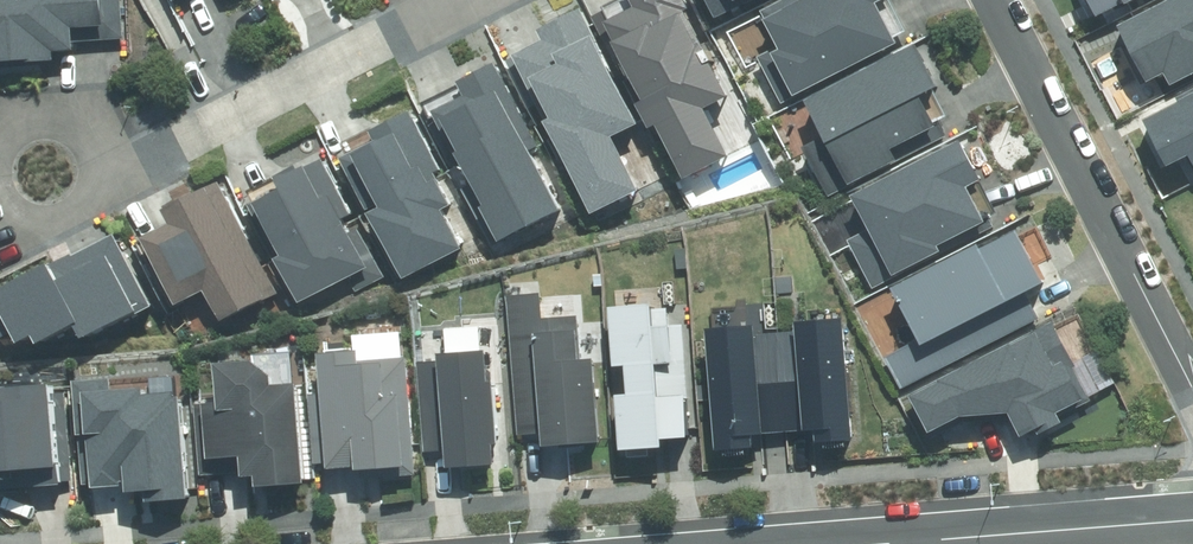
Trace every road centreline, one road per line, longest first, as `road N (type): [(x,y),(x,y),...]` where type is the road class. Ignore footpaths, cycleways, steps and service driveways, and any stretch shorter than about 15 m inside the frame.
road 1 (residential): [(990,0),(1192,387)]
road 2 (residential): [(111,171),(391,29),(427,0)]
road 3 (residential): [(1192,520),(886,543)]
road 4 (residential): [(111,171),(77,204),(52,216),(25,212),(0,184)]

